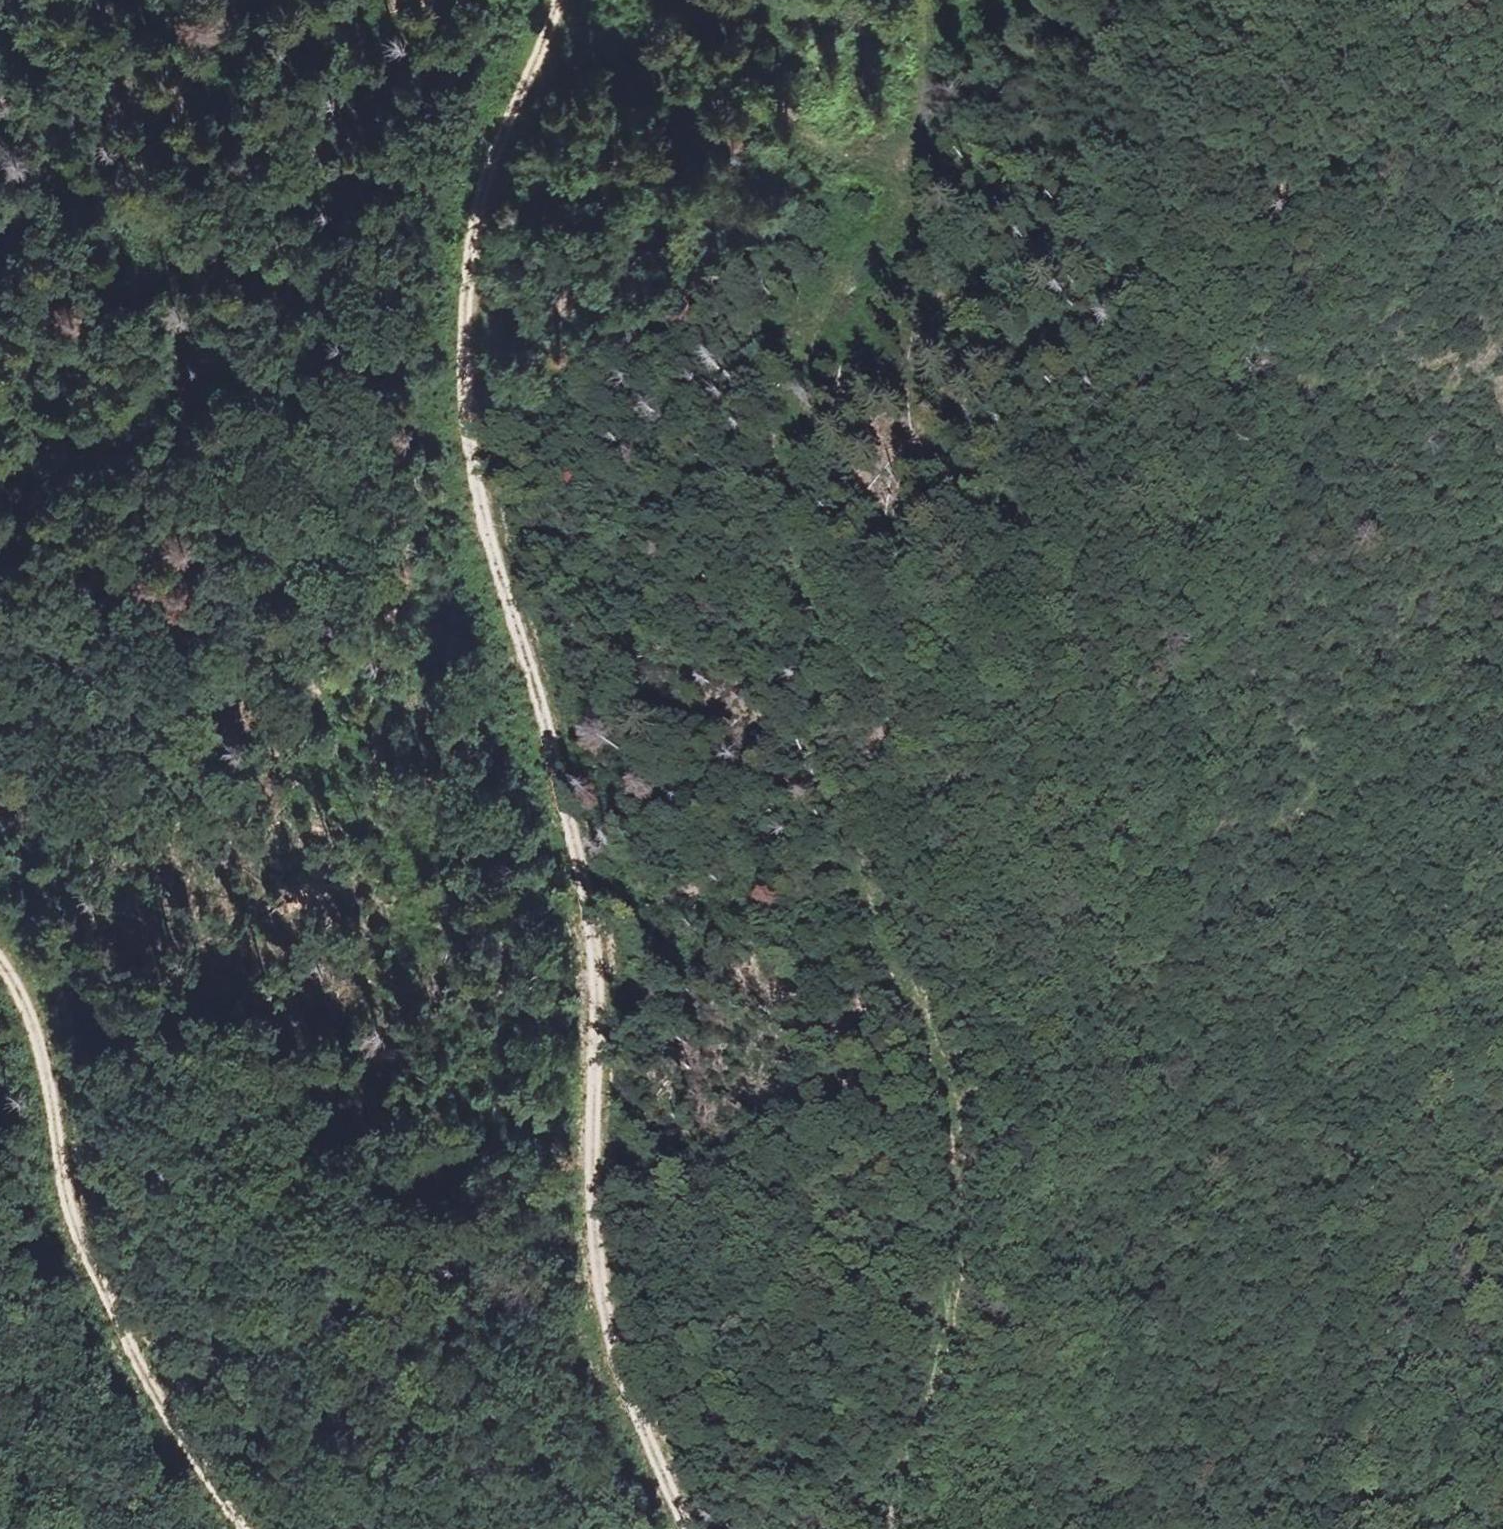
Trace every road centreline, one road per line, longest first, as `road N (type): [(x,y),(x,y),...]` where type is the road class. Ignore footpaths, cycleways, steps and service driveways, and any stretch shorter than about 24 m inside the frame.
road 1 (track): [(686,1528),(609,1334),(589,1242),(586,934),(574,842),(469,453),(464,271),(483,169),(557,0)]
road 2 (track): [(0,965),(29,1036),(71,1233),(146,1380),(240,1528)]

